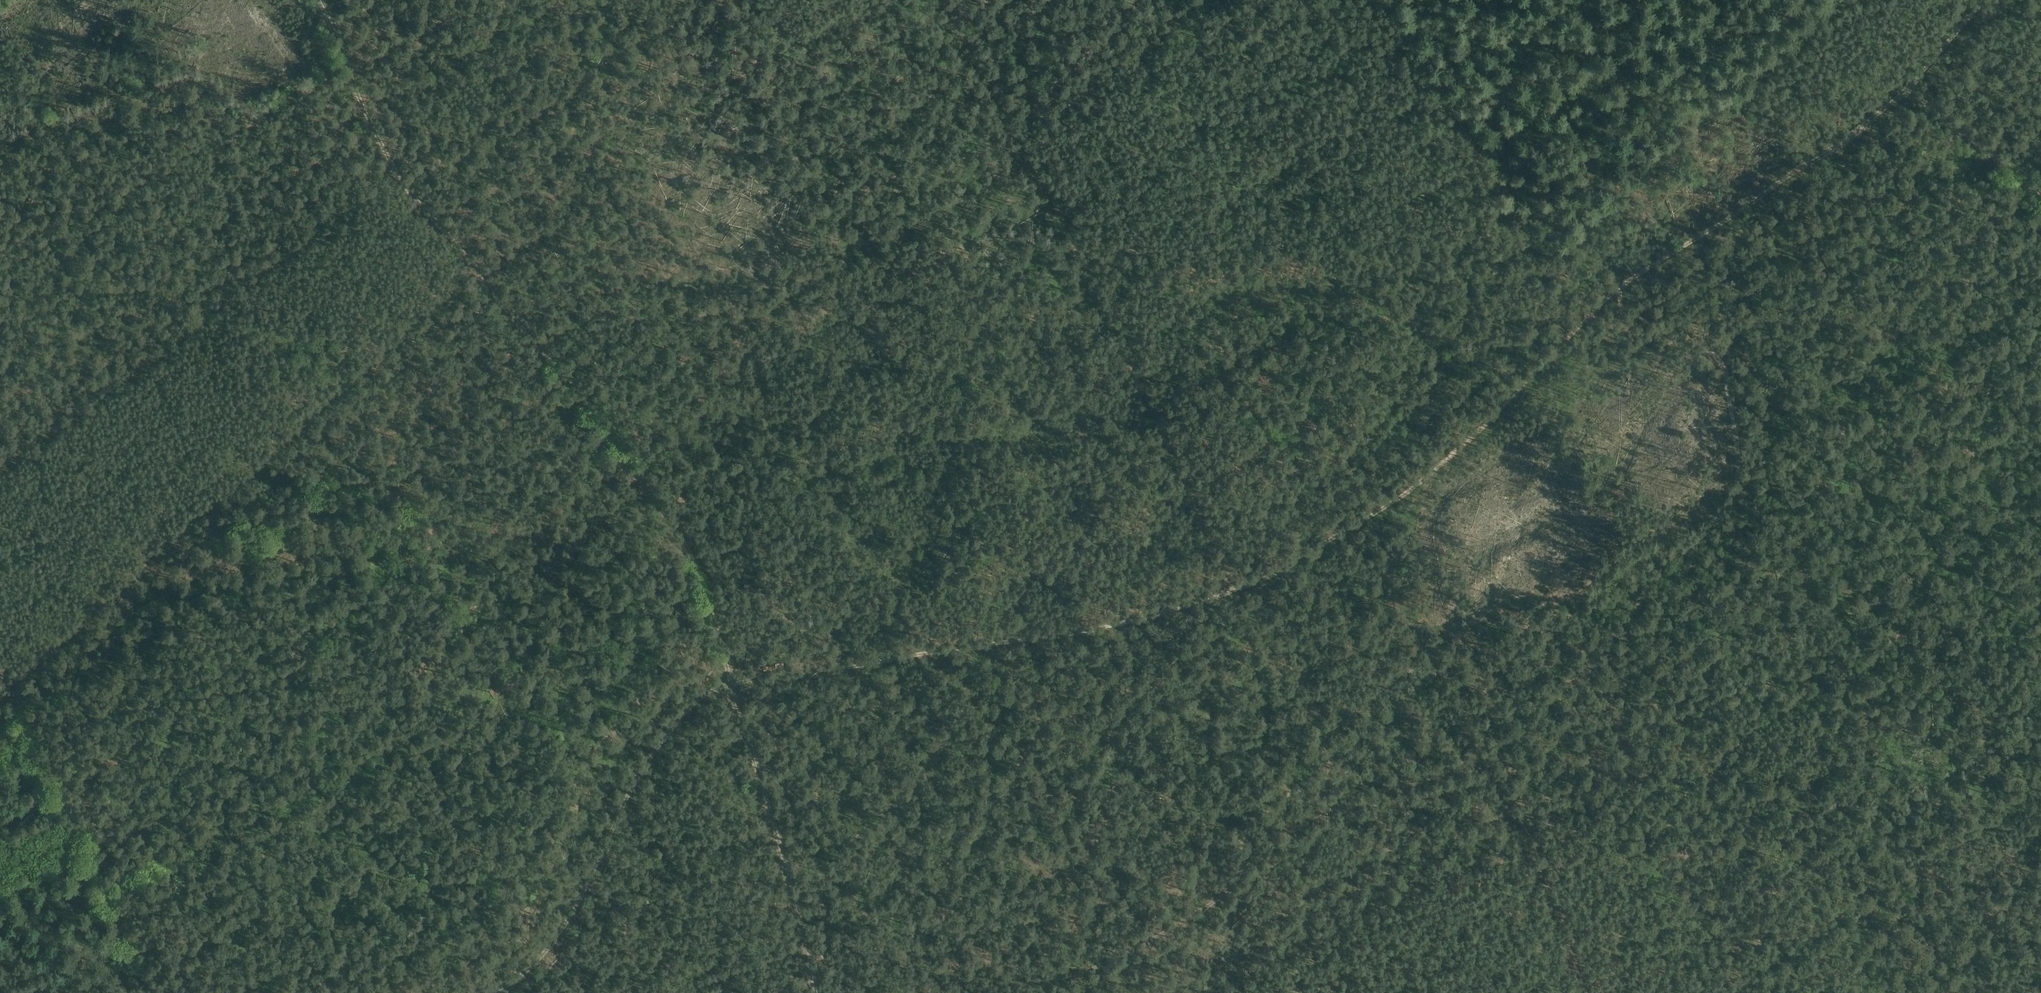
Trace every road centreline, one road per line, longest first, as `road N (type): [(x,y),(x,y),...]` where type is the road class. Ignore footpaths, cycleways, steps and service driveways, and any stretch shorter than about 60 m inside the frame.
road 1 (track): [(817,671),(1063,635),(1255,581),(1437,469),(1583,322)]
road 2 (track): [(318,0),(403,183),(603,426),(670,519),(697,571),(729,683)]
road 3 (track): [(1583,322),(1627,283),(1846,141),(1908,88),(1985,0)]
road 4 (track): [(490,992),(542,958),(636,779),(681,717),(729,683)]
road 5 (track): [(729,683),(814,992)]
road 6 (track): [(1908,88),(2040,201)]

